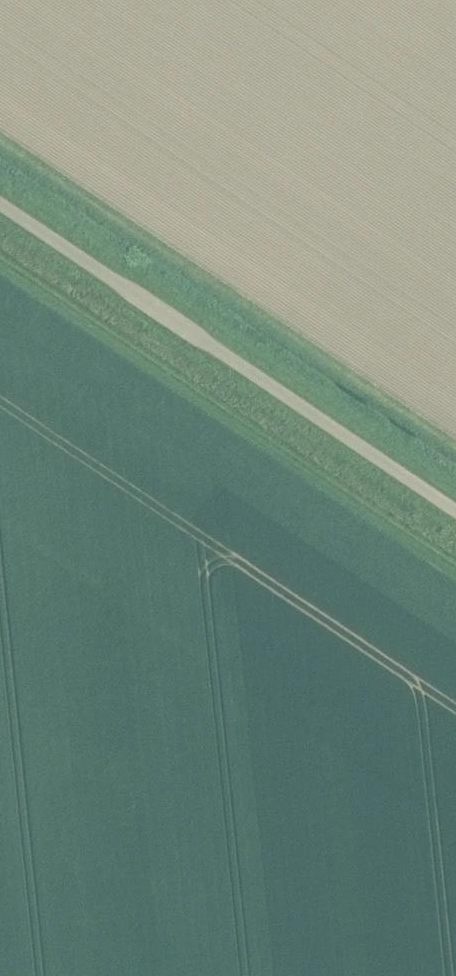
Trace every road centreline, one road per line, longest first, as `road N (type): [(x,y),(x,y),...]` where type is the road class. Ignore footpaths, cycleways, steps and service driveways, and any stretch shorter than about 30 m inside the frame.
road 1 (unclassified): [(455,511),(0,204)]

